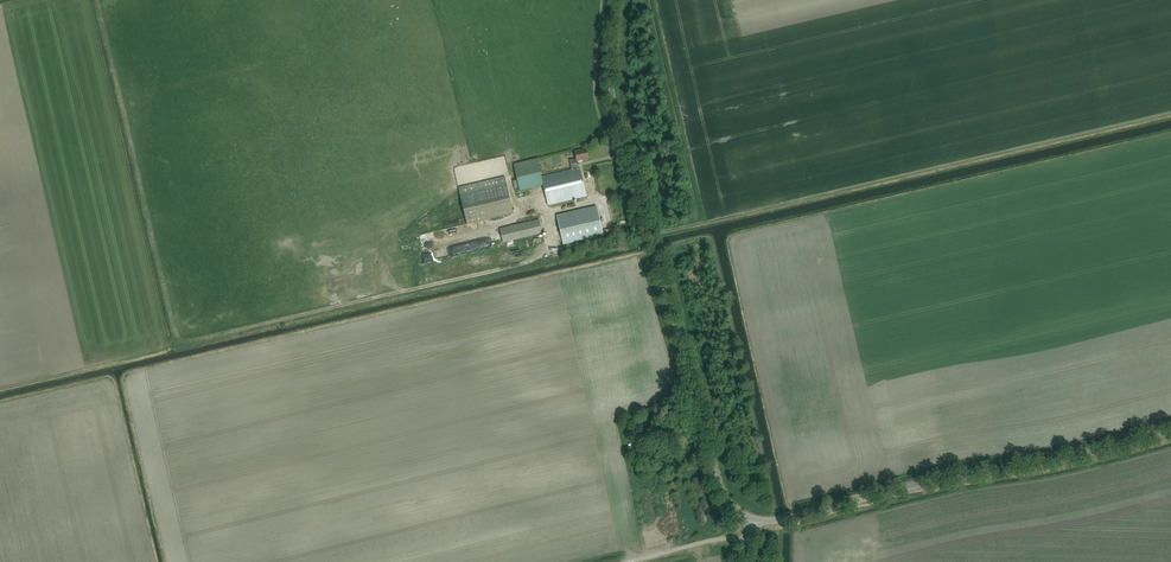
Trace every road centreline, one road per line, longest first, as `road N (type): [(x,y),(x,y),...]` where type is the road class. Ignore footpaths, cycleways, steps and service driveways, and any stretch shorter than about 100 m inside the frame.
road 1 (tertiary): [(757,521),(737,513),(720,493),(615,120),(615,0)]
road 2 (tertiary): [(1170,432),(790,520),(757,521)]
road 3 (unclassified): [(624,561),(746,539)]

